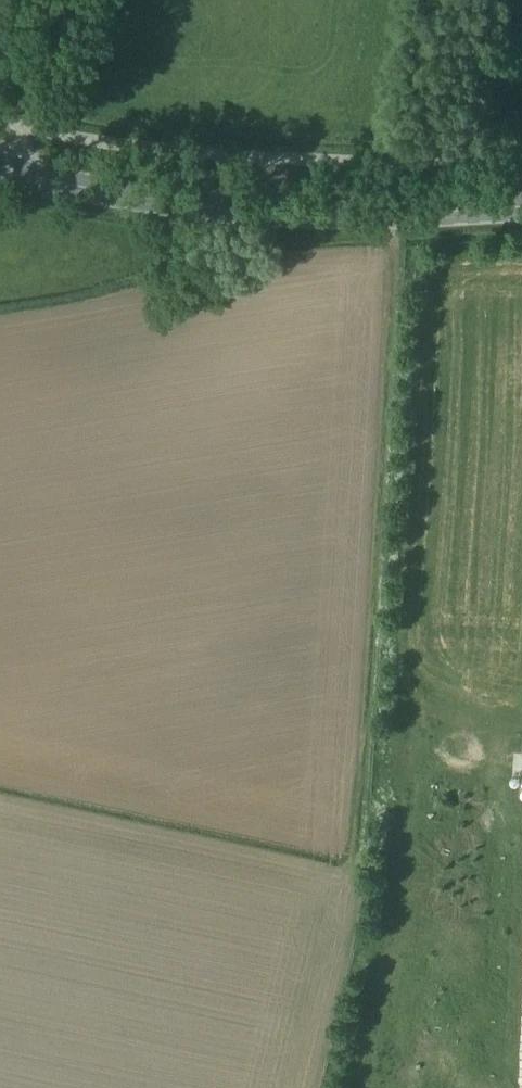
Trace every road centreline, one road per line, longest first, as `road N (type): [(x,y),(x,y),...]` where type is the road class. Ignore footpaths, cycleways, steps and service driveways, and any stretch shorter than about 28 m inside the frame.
road 1 (secondary): [(0,180),(159,215),(319,234),(521,220)]

